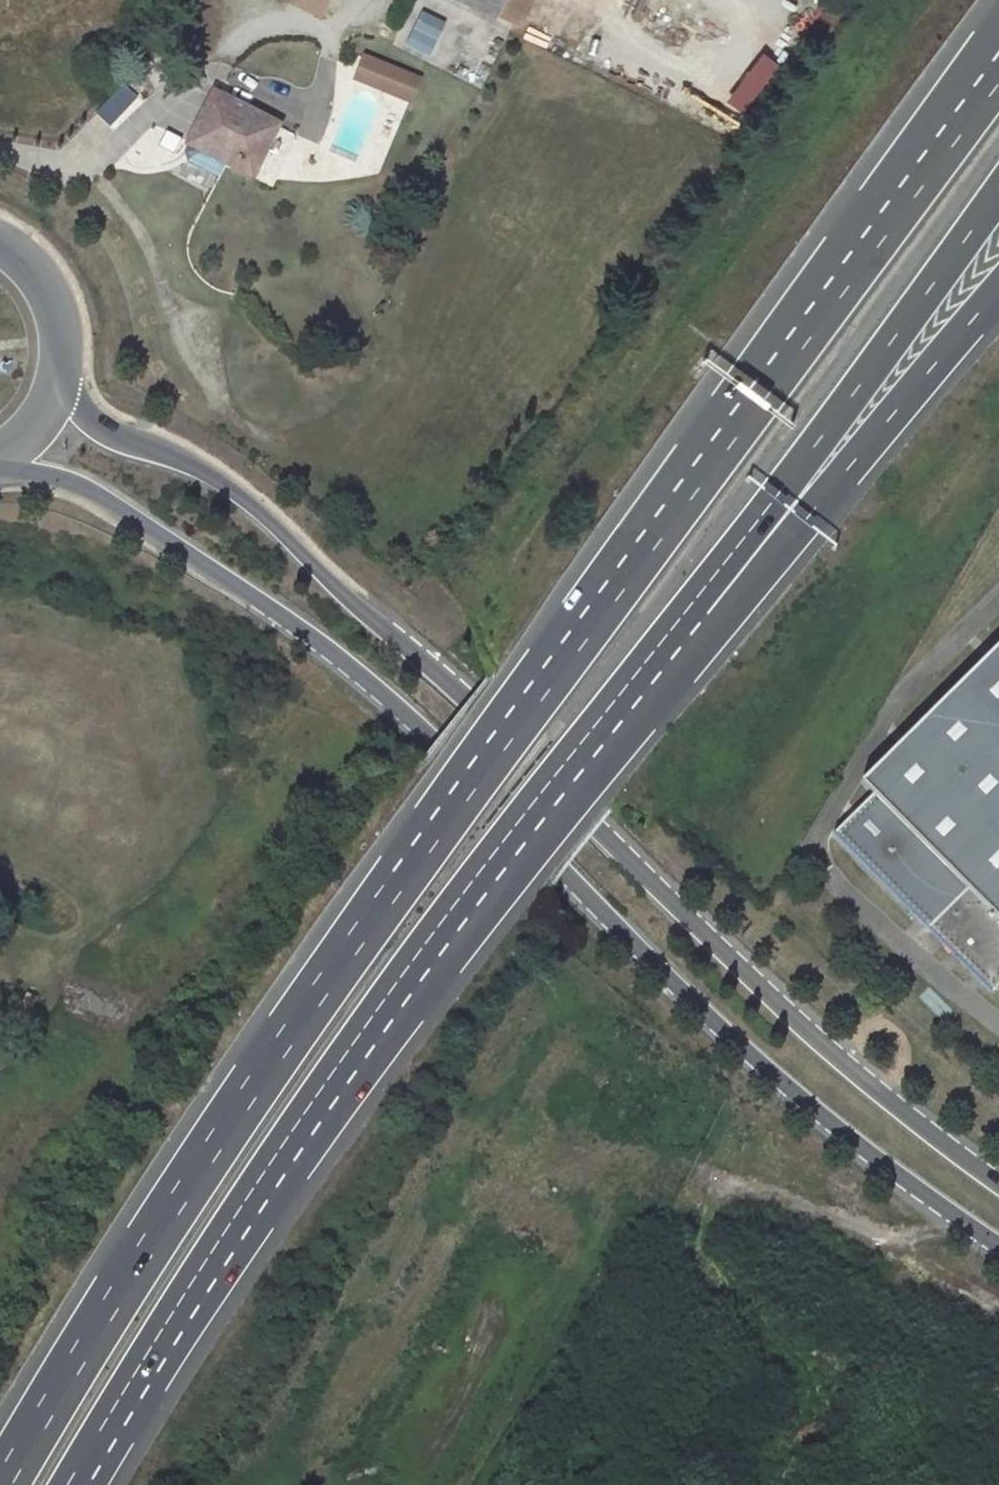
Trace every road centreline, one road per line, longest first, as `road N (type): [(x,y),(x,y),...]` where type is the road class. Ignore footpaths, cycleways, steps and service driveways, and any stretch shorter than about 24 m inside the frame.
road 1 (motorway): [(998,68),(345,955),(227,1123),(2,1484)]
road 2 (primary): [(0,464),(103,497),(330,650),(422,727),(761,1064),(998,1245)]
road 3 (primary): [(998,1184),(817,1039),(455,687),(329,583),(258,511),(197,468),(96,422),(58,386)]
road 4 (motorway): [(77,1484),(295,1142),(592,745)]
road 5 (motorway): [(592,745),(998,193)]
road 6 (motorway): [(592,745),(998,290)]
road 7 (primary): [(58,386),(57,307),(36,271),(0,241)]

